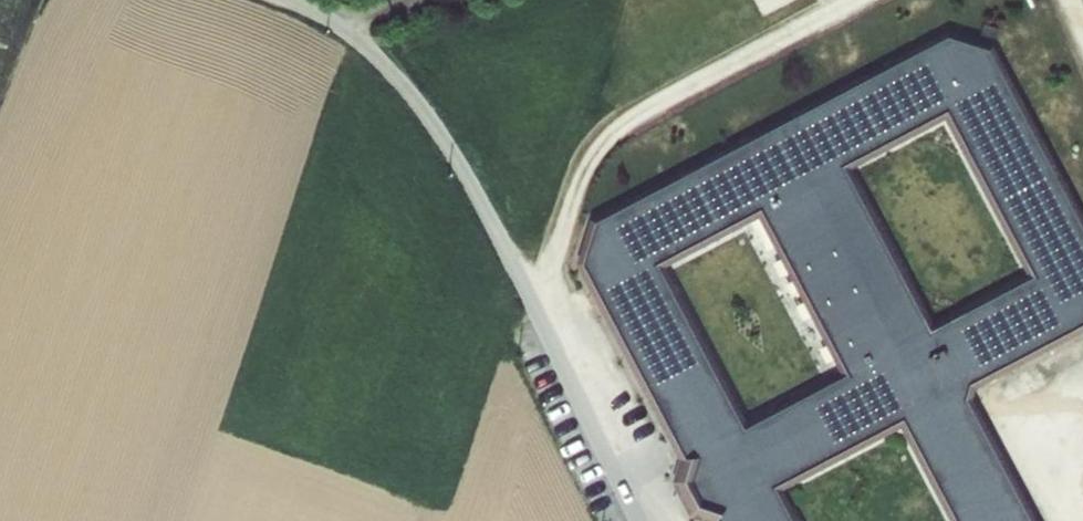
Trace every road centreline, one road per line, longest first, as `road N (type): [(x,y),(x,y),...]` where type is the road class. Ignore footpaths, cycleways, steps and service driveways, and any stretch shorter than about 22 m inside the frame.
road 1 (residential): [(310,0),(352,27),(438,125),(533,294),(640,520)]

